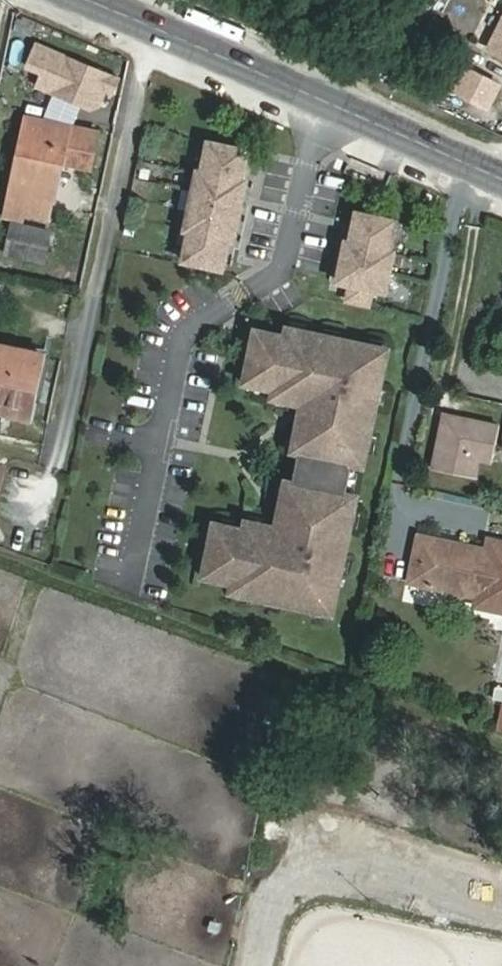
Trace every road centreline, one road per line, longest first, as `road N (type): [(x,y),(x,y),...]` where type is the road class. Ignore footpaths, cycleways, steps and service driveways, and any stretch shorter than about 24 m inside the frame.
road 1 (secondary): [(89,0),(501,177)]

